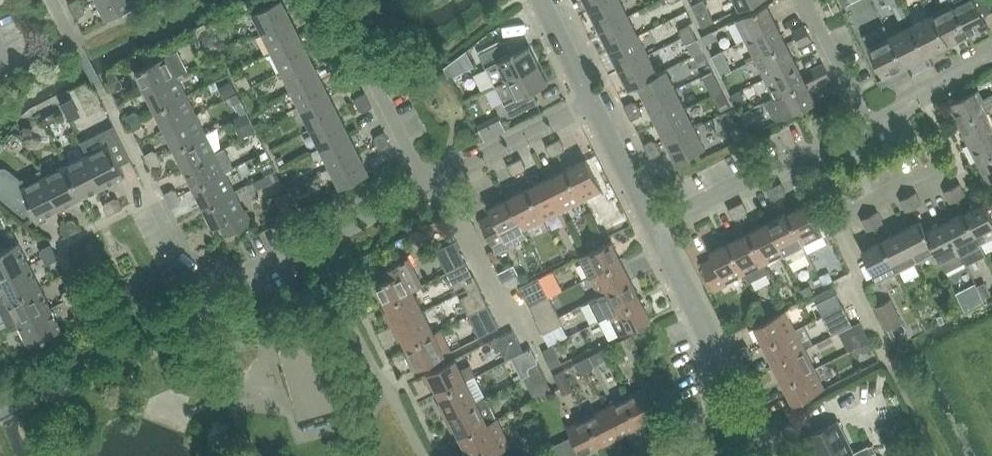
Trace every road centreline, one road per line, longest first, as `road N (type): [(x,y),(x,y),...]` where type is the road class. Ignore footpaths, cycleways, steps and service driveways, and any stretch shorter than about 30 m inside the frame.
road 1 (residential): [(157,205),(184,261),(247,276),(428,187)]
road 2 (residential): [(718,410),(716,350),(655,225)]
road 3 (residential): [(532,339),(519,314),(492,293),(439,181)]
road 4 (residential): [(655,225),(801,151),(813,154)]
road 5 (residential): [(439,181),(591,100)]
road 6 (residential): [(858,301),(865,277),(813,154)]
road 7 (residential): [(870,126),(806,0)]
road 8 (residential): [(655,225),(591,100)]
road 9 (residential): [(870,126),(991,56)]
road 10 (residential): [(365,63),(428,187)]

